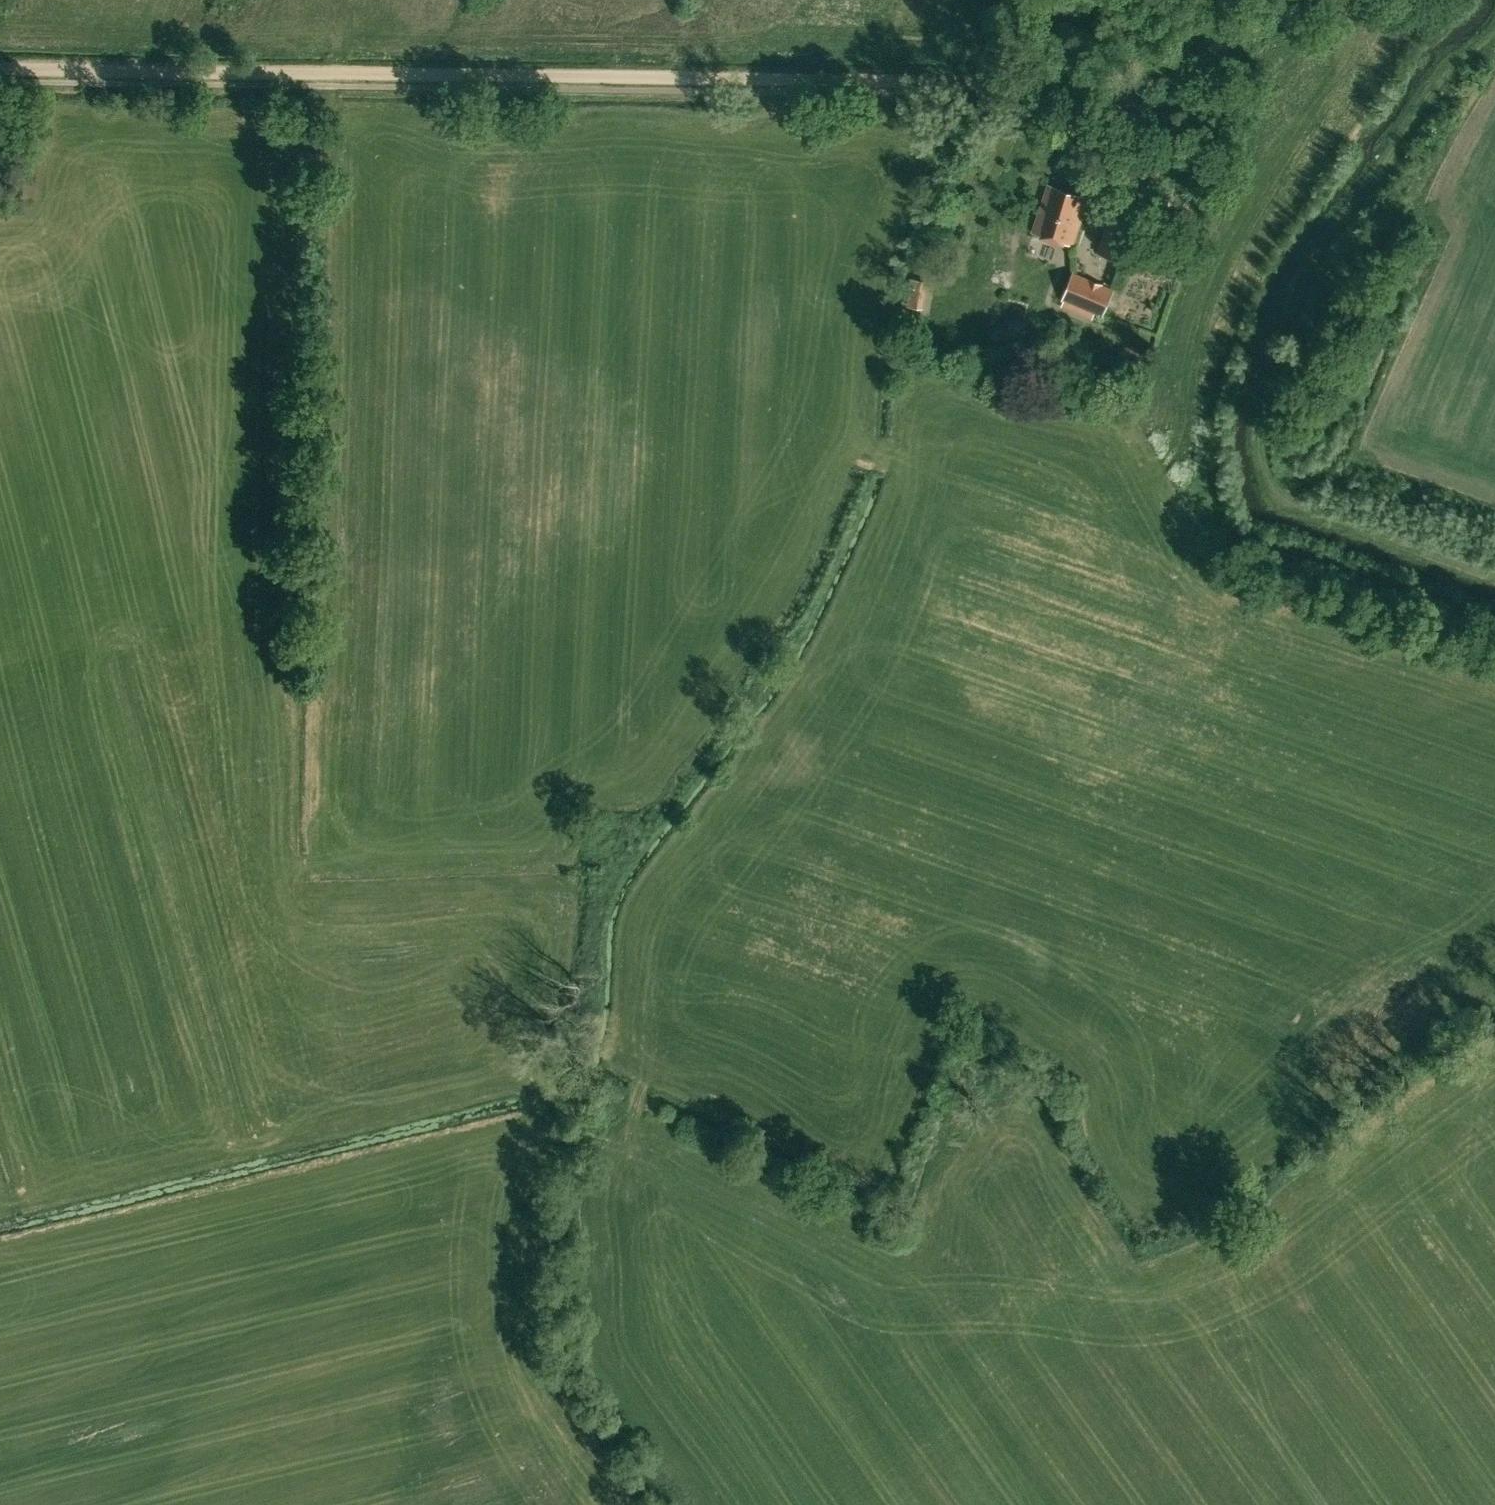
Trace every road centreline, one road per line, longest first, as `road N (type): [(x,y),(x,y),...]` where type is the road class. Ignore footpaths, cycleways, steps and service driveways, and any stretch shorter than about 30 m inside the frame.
road 1 (track): [(1011,83),(0,69)]
road 2 (unclassified): [(1011,83),(1123,81),(1159,73),(1306,0)]

